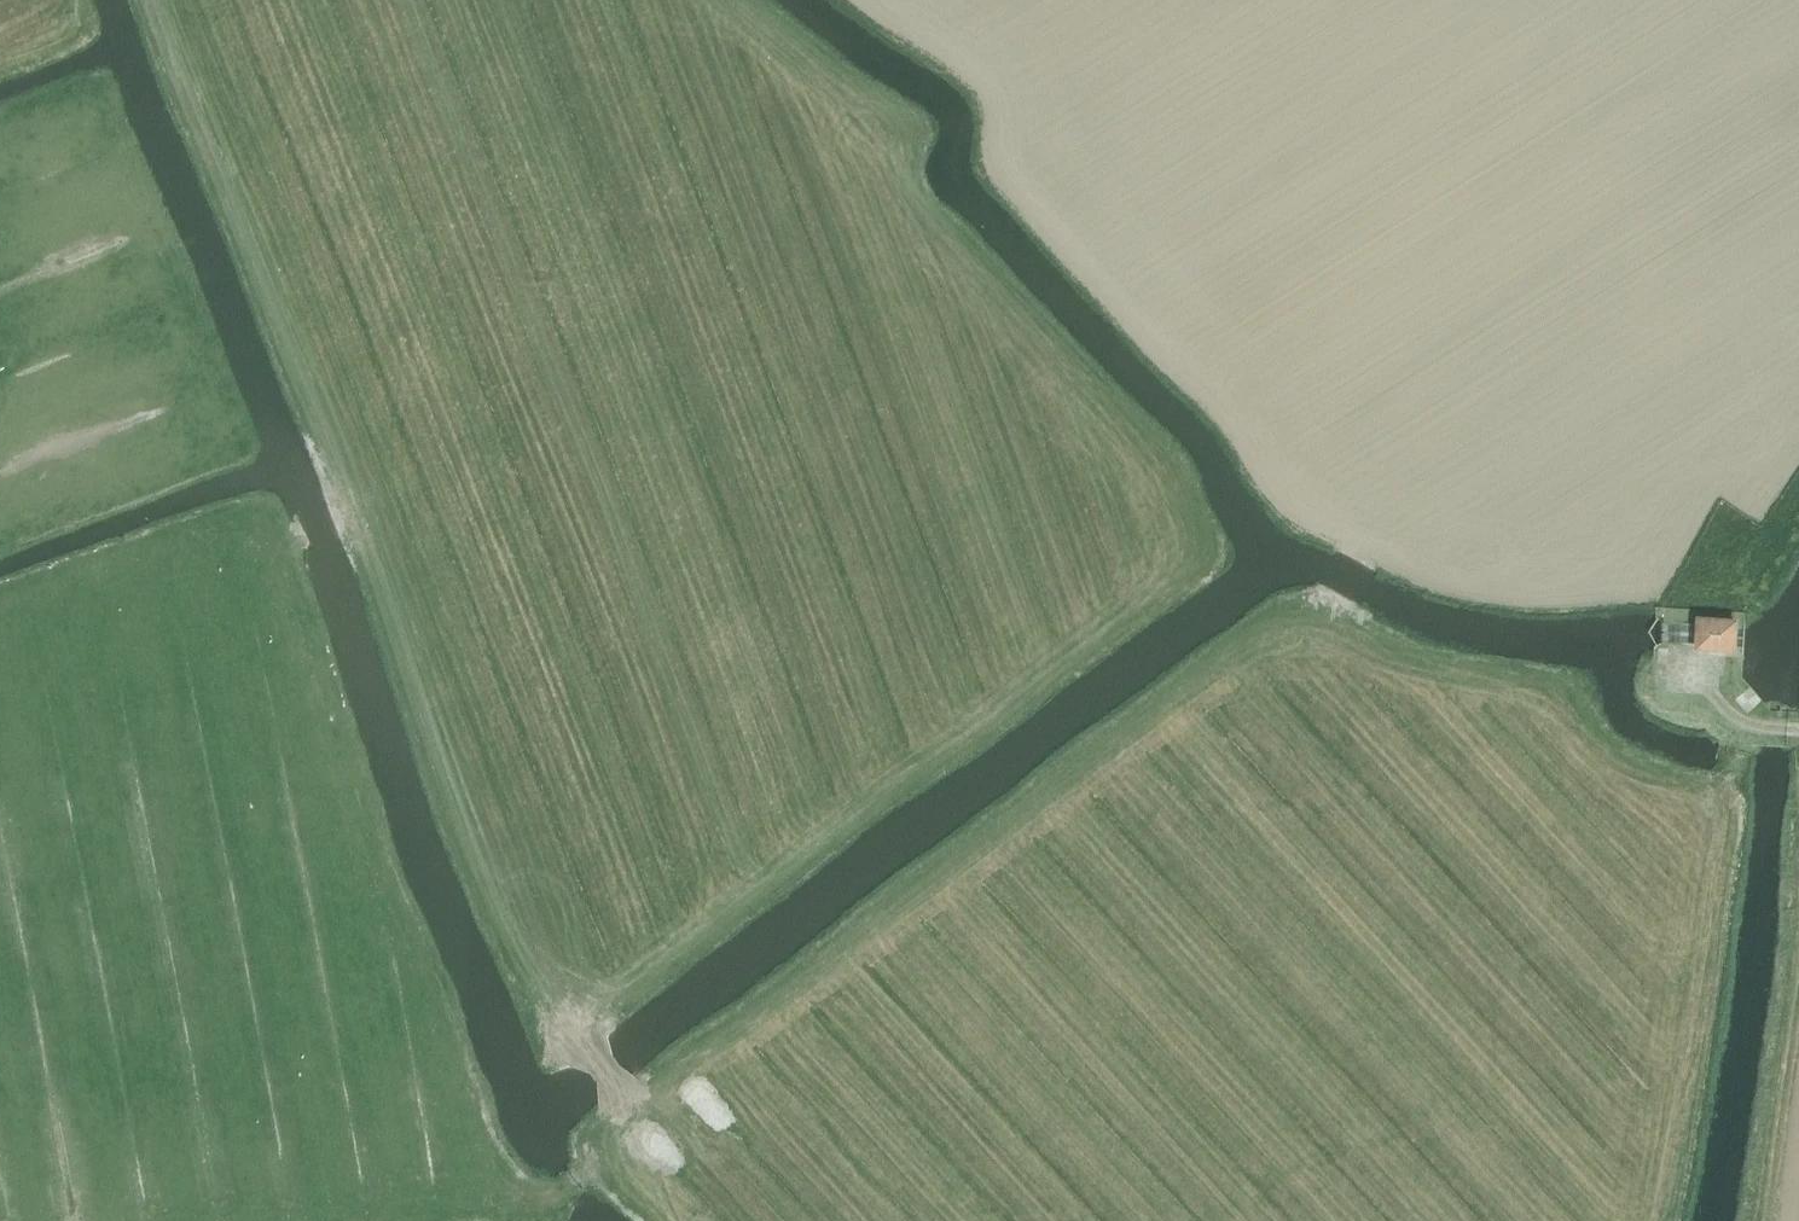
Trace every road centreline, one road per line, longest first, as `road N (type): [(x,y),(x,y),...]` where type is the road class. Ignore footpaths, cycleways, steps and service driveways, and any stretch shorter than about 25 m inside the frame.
road 1 (track): [(1777,1220),(1798,1008)]
road 2 (track): [(1694,674),(1750,725),(1798,731)]

